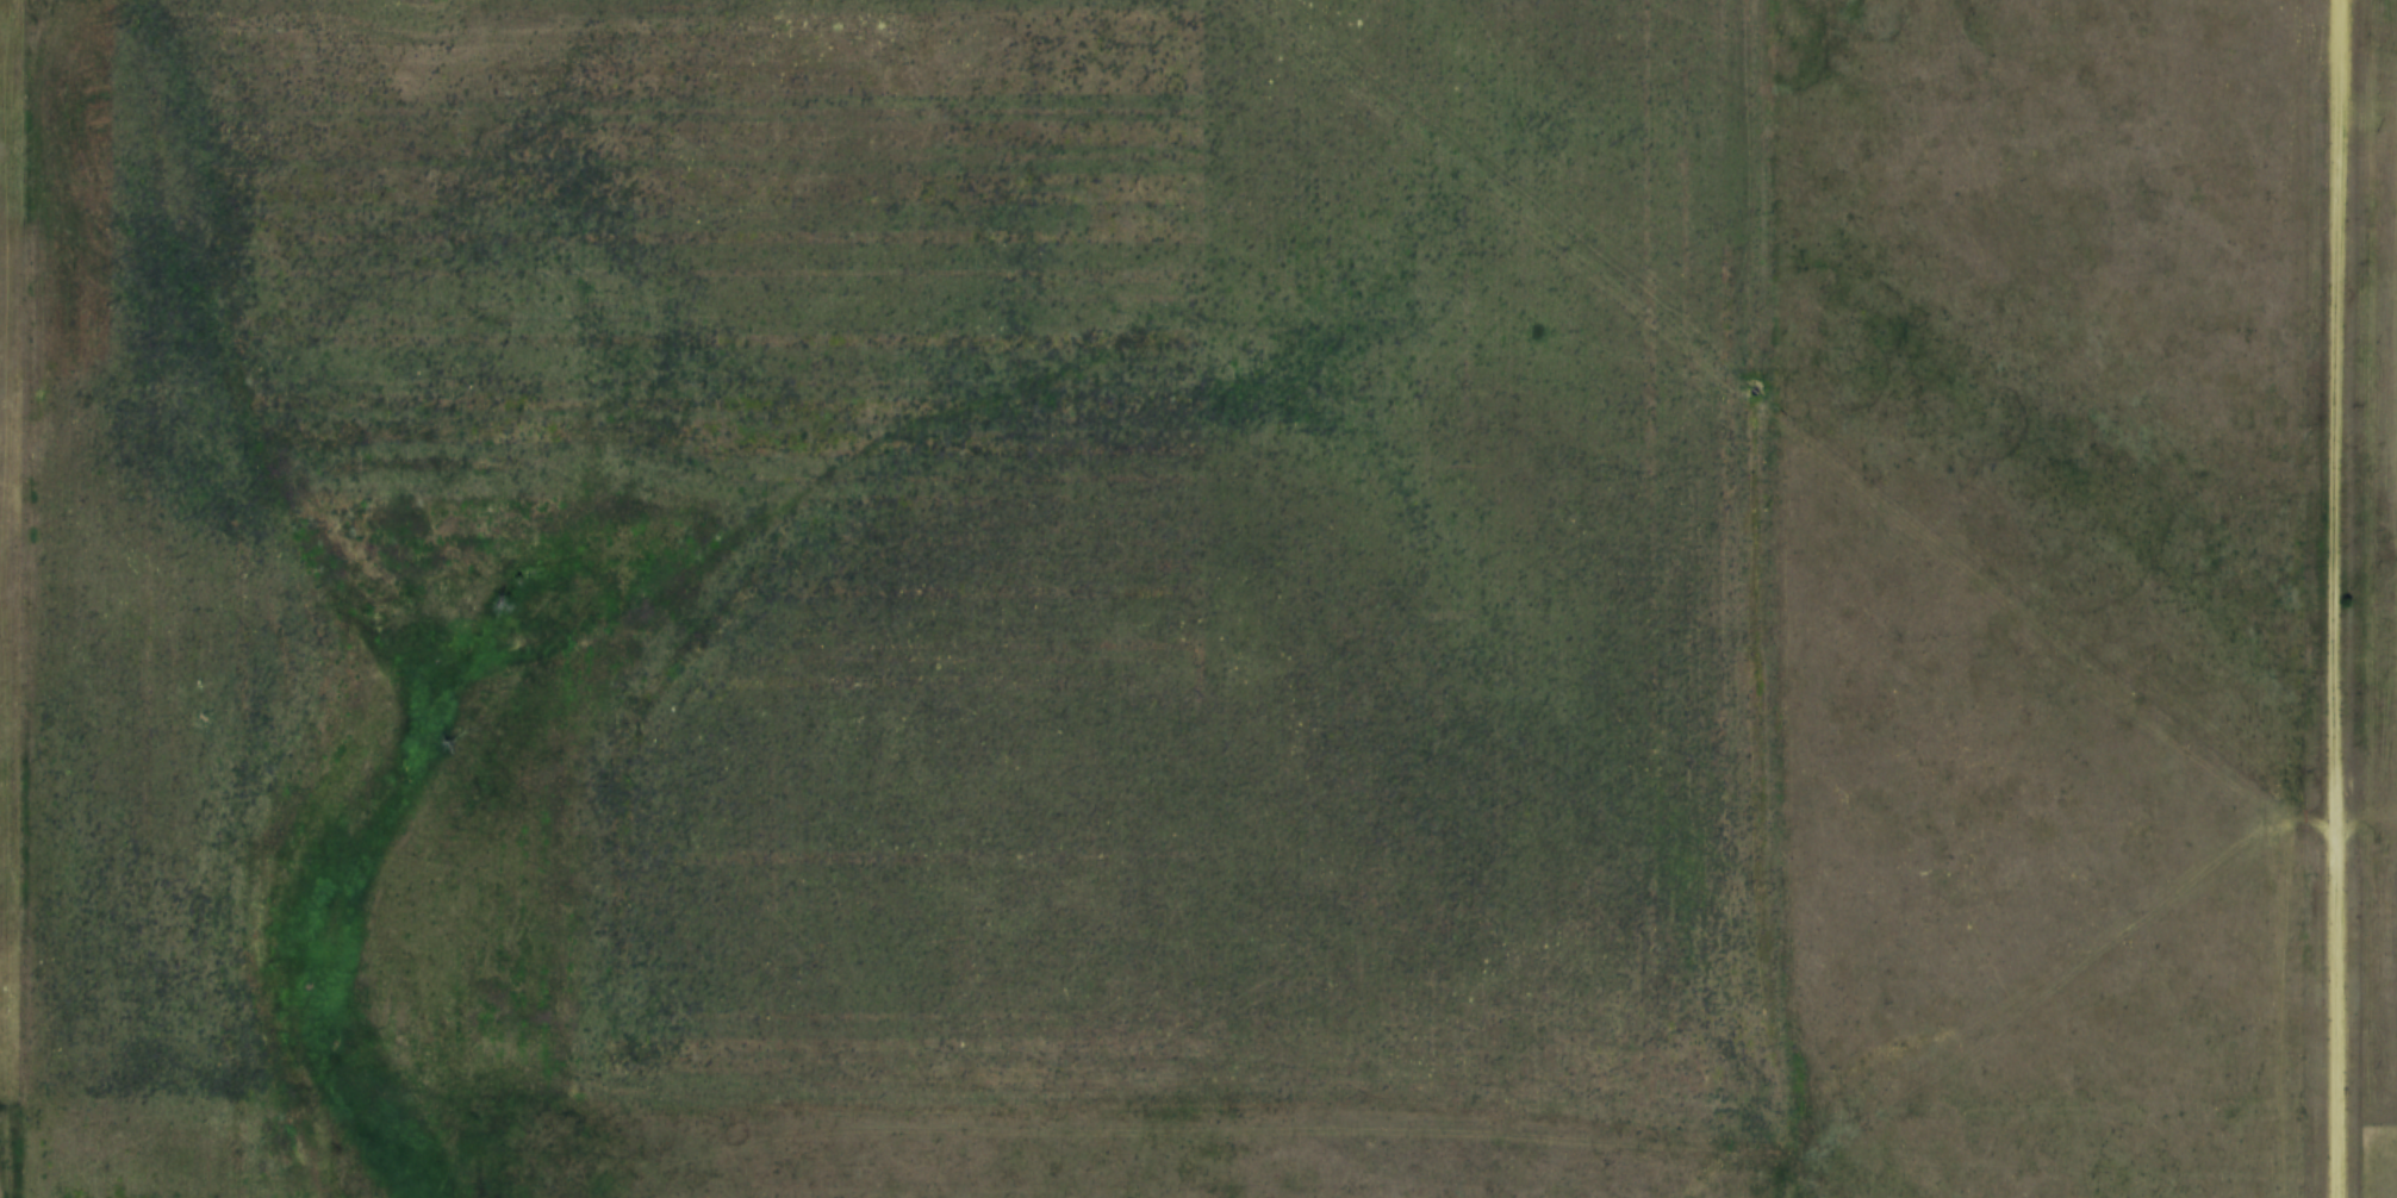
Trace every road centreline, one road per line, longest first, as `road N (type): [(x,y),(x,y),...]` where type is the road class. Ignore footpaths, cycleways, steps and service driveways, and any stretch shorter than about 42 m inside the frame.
road 1 (residential): [(2335,1197),(2331,468),(2342,0)]

